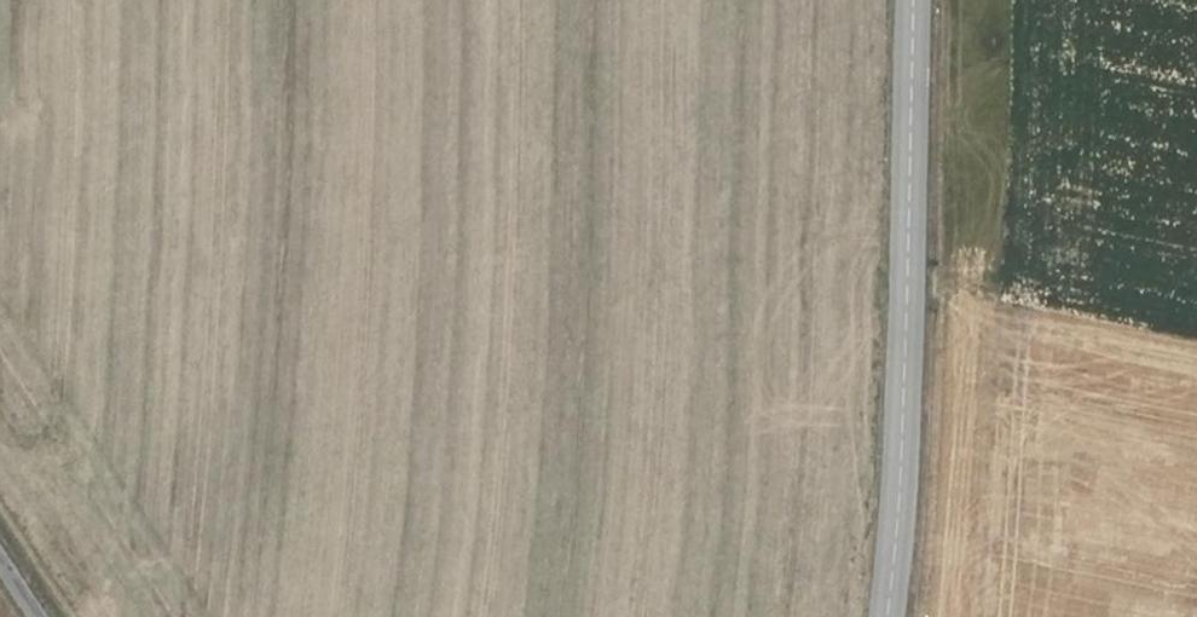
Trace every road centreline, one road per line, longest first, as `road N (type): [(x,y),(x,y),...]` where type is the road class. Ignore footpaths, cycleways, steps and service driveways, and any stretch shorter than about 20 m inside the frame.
road 1 (tertiary): [(911,0),(888,616)]

